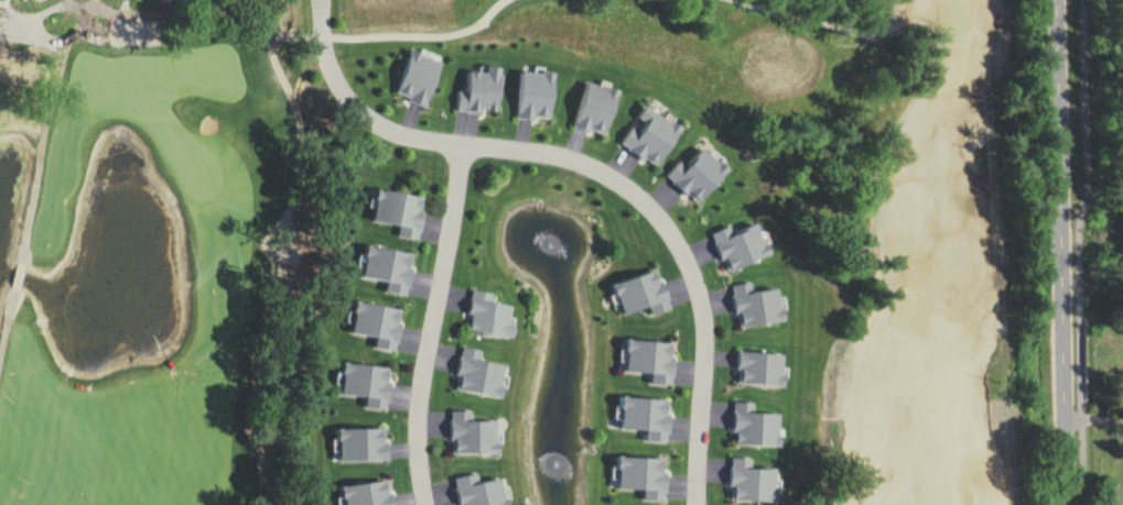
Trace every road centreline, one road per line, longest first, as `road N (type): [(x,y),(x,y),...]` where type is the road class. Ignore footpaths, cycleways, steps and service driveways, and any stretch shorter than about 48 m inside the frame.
road 1 (residential): [(693,504),(704,334),(694,279),(667,232),(629,193),(587,167),(466,147)]
road 2 (residential): [(1058,0),(1065,504)]
road 3 (residential): [(466,147),(425,363),(419,421),(425,504)]
road 4 (residential): [(466,147),(398,135),(345,102),(327,75),(319,0)]

